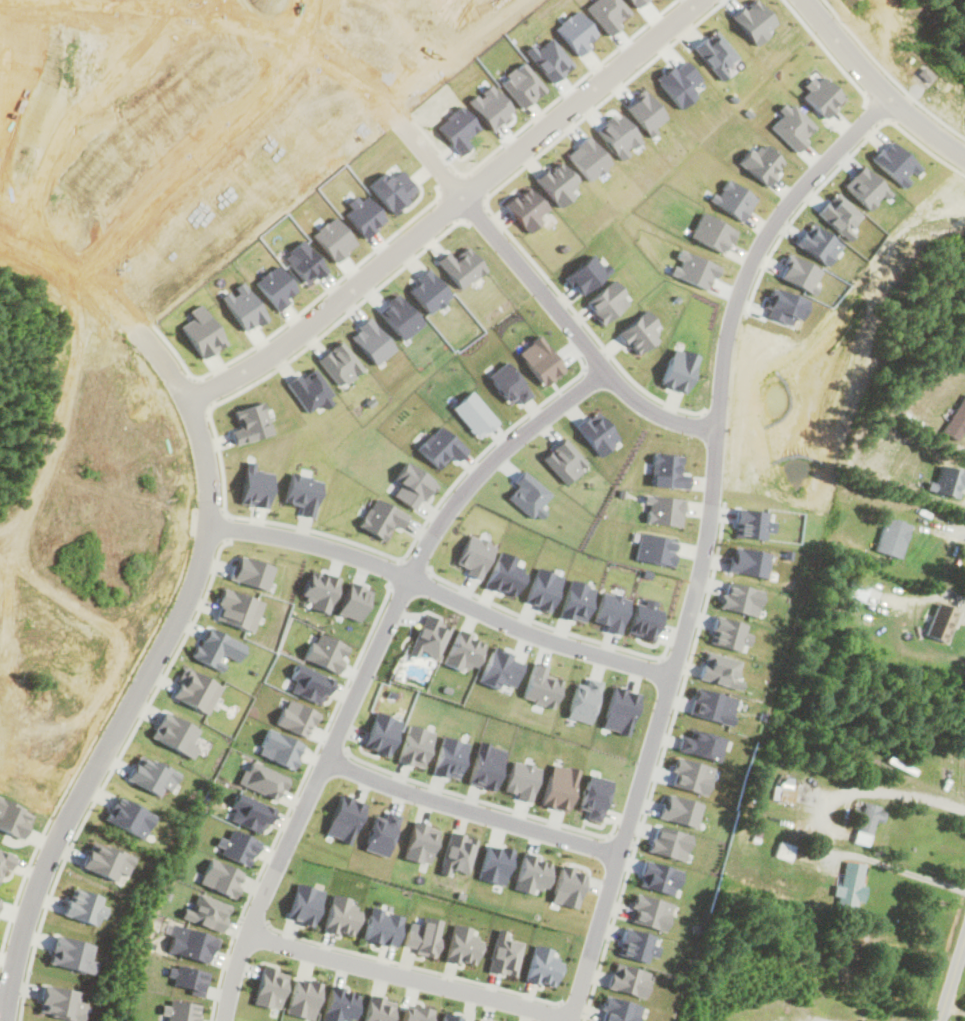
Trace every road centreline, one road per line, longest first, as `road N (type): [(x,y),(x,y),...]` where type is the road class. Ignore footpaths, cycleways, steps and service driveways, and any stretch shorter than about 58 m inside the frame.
road 1 (residential): [(888,98),(796,192),(756,250),(737,297),(701,567),(568,1020)]
road 2 (residential): [(17,235),(142,331),(194,411),(209,469),(193,592),(33,895),(6,1020)]
road 3 (residential): [(718,432),(631,399),(393,116),(343,75),(252,26),(188,12),(49,4)]
road 4 (residential): [(223,1020),(266,883),(421,551),(503,447),(602,371)]
road 5 (residential): [(188,400),(314,322),(698,0)]
road 6 (residential): [(670,676),(505,624),(332,550),(207,526)]
road 7 (residential): [(316,0),(280,80),(173,179),(83,282)]
road 8 (residential): [(247,933),(569,1019)]
road 9 (residential): [(324,760),(619,853)]
road 10 (residential): [(803,0),(888,98),(964,156)]

